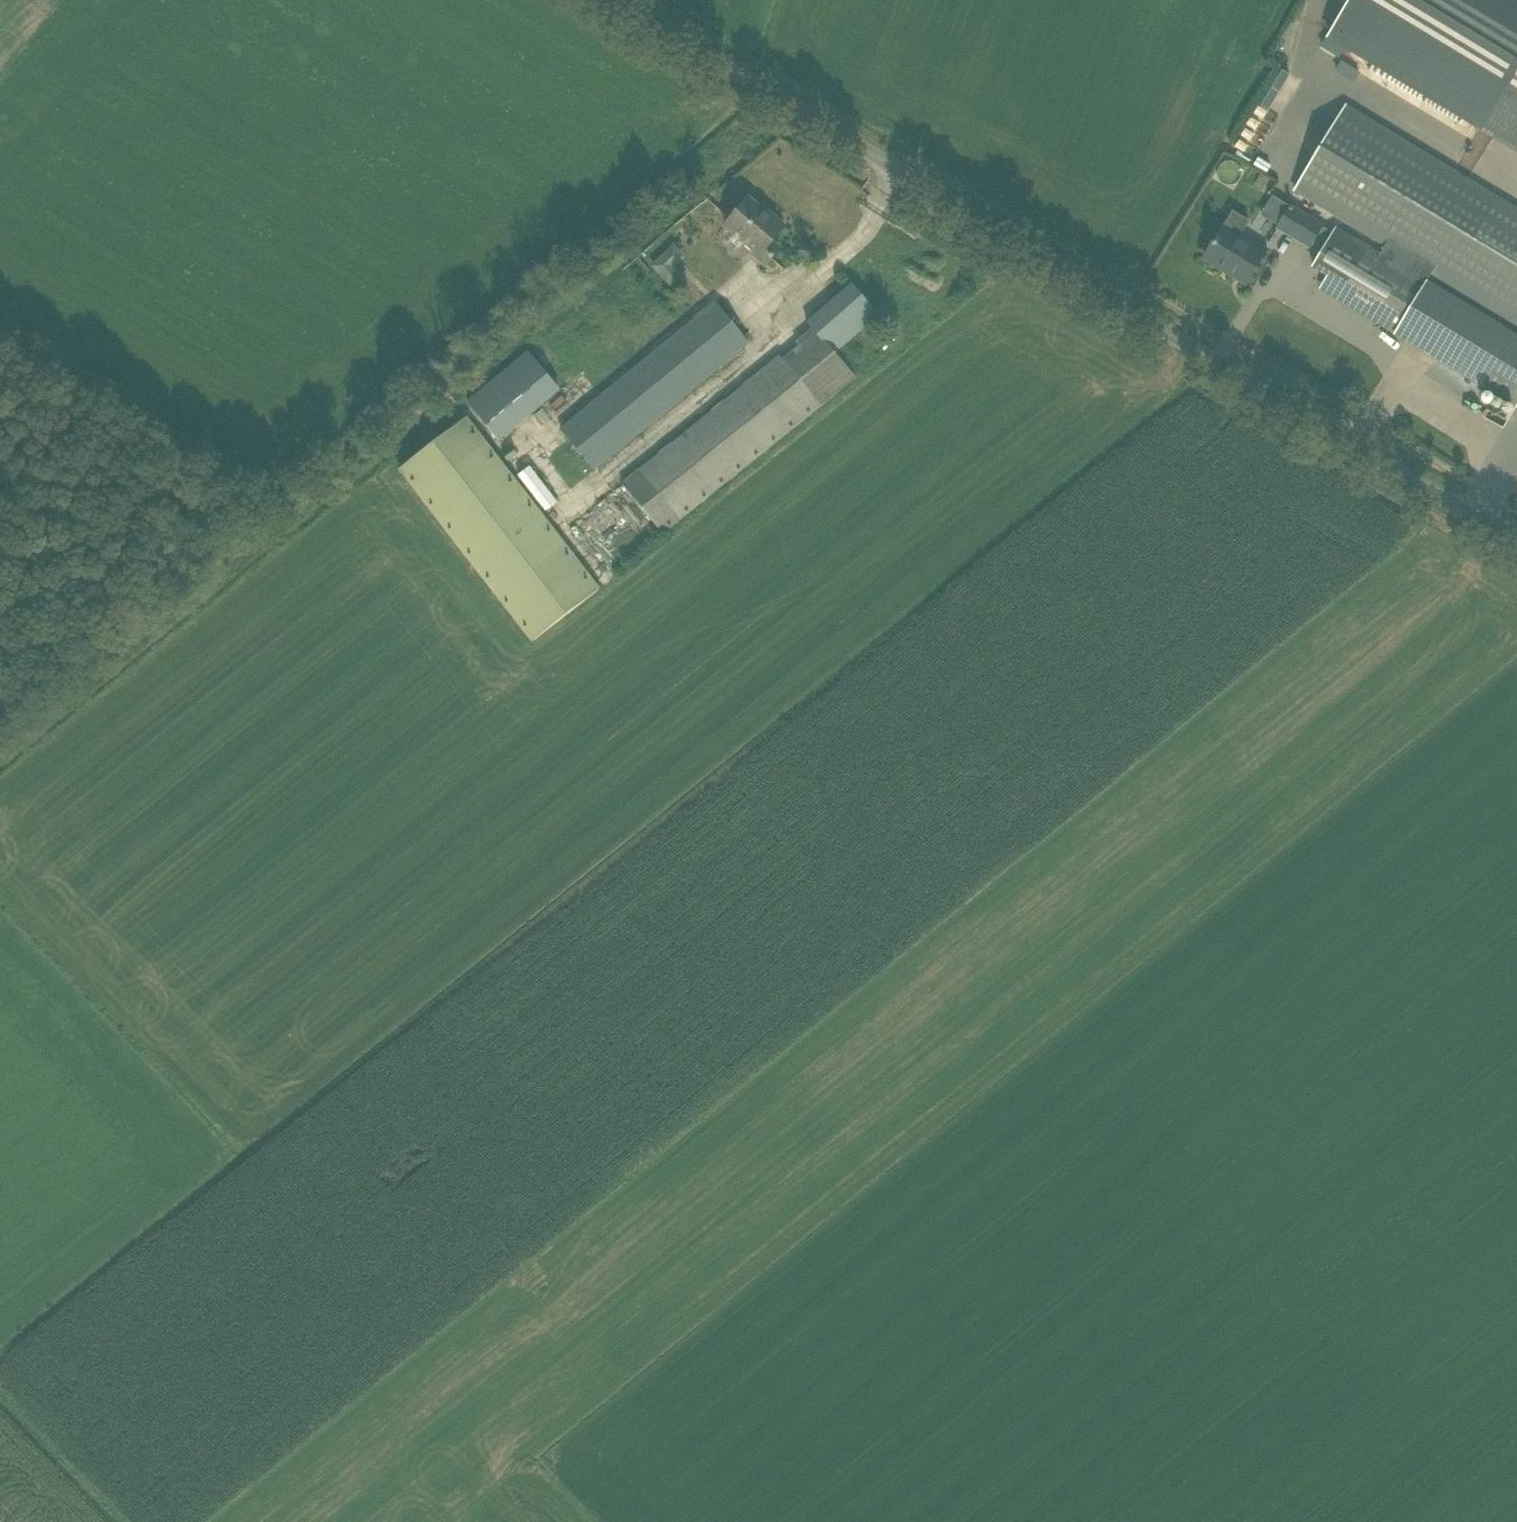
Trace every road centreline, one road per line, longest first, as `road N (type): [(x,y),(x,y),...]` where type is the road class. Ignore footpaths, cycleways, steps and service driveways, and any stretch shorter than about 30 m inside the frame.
road 1 (unclassified): [(1516,544),(616,0)]

